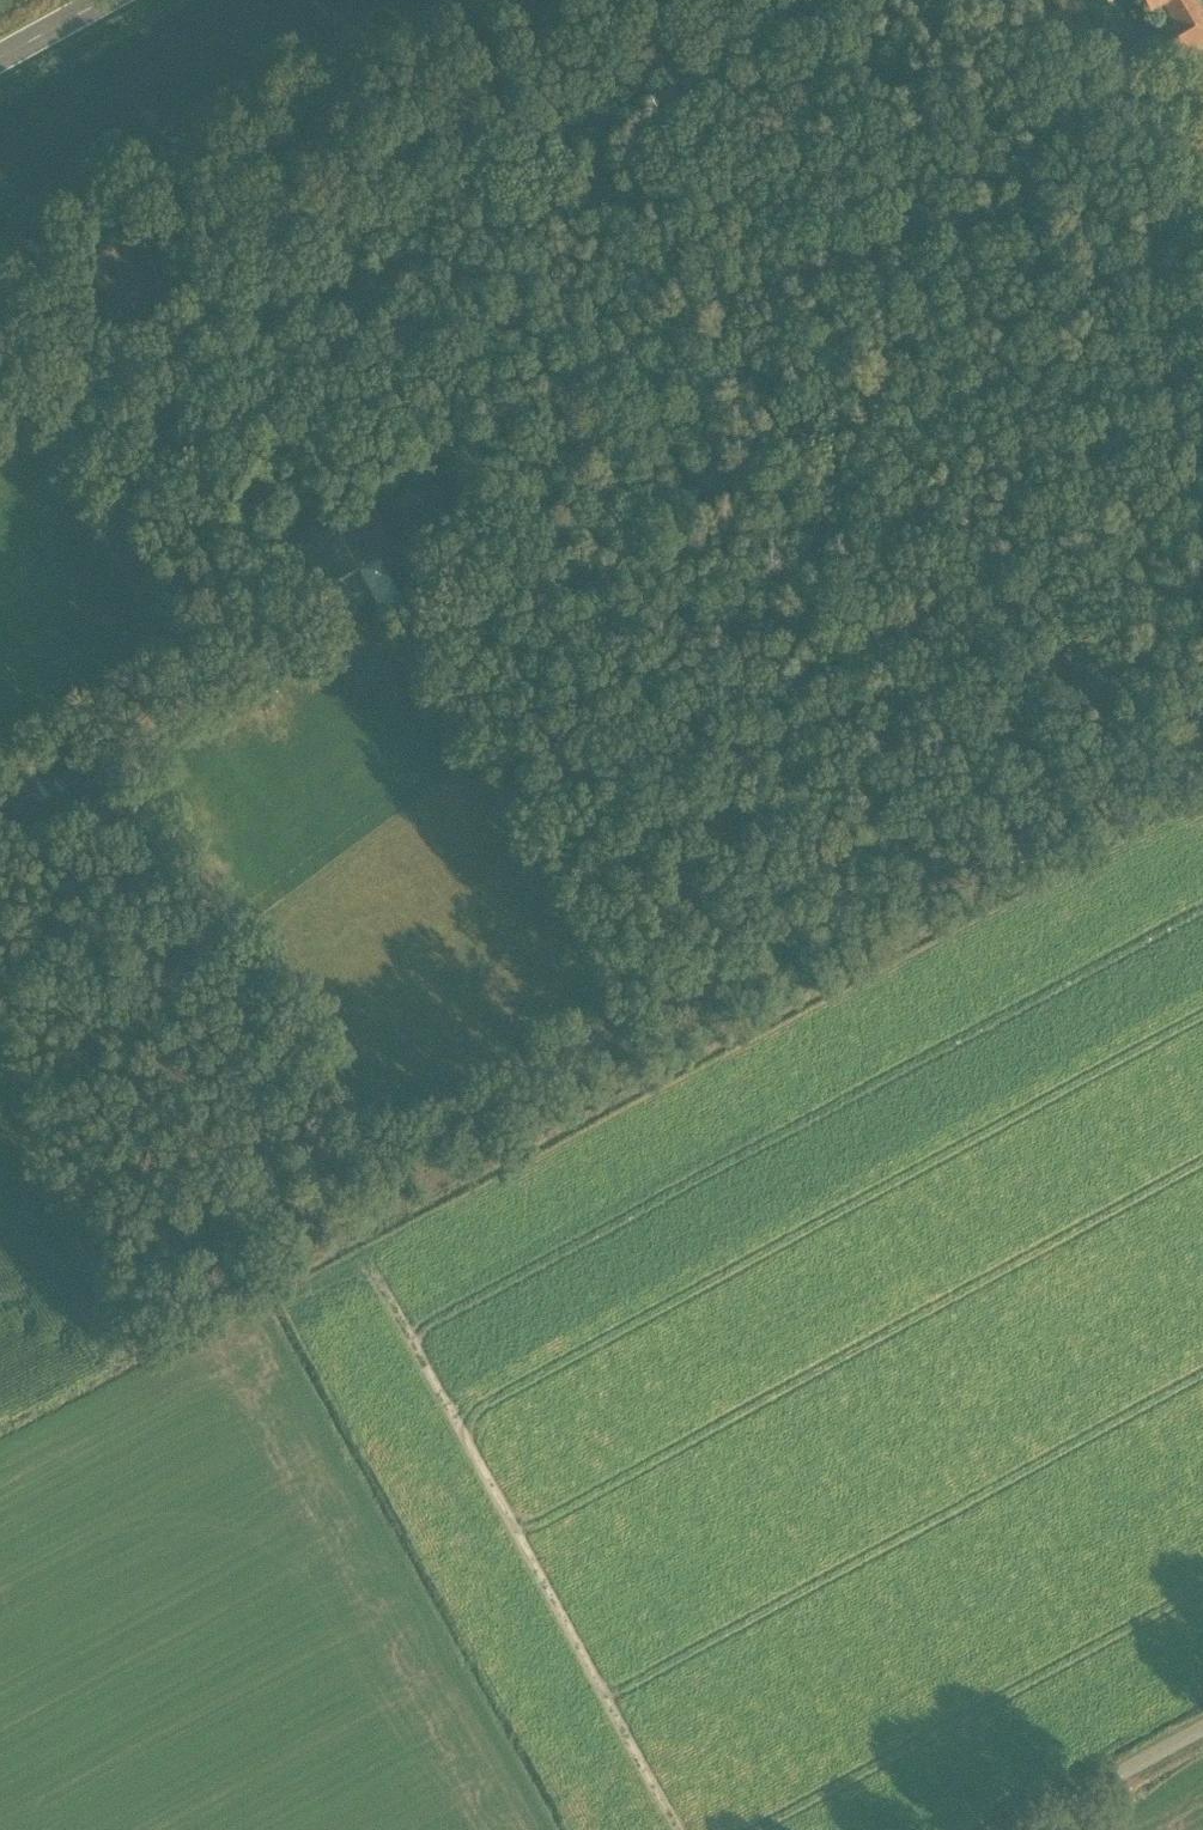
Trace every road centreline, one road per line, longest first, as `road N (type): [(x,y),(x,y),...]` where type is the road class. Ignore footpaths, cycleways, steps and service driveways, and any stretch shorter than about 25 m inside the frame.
road 1 (unclassified): [(0,244),(422,0)]
road 2 (unclassified): [(1007,1829),(1202,1723)]
road 3 (primary): [(0,60),(108,0)]

